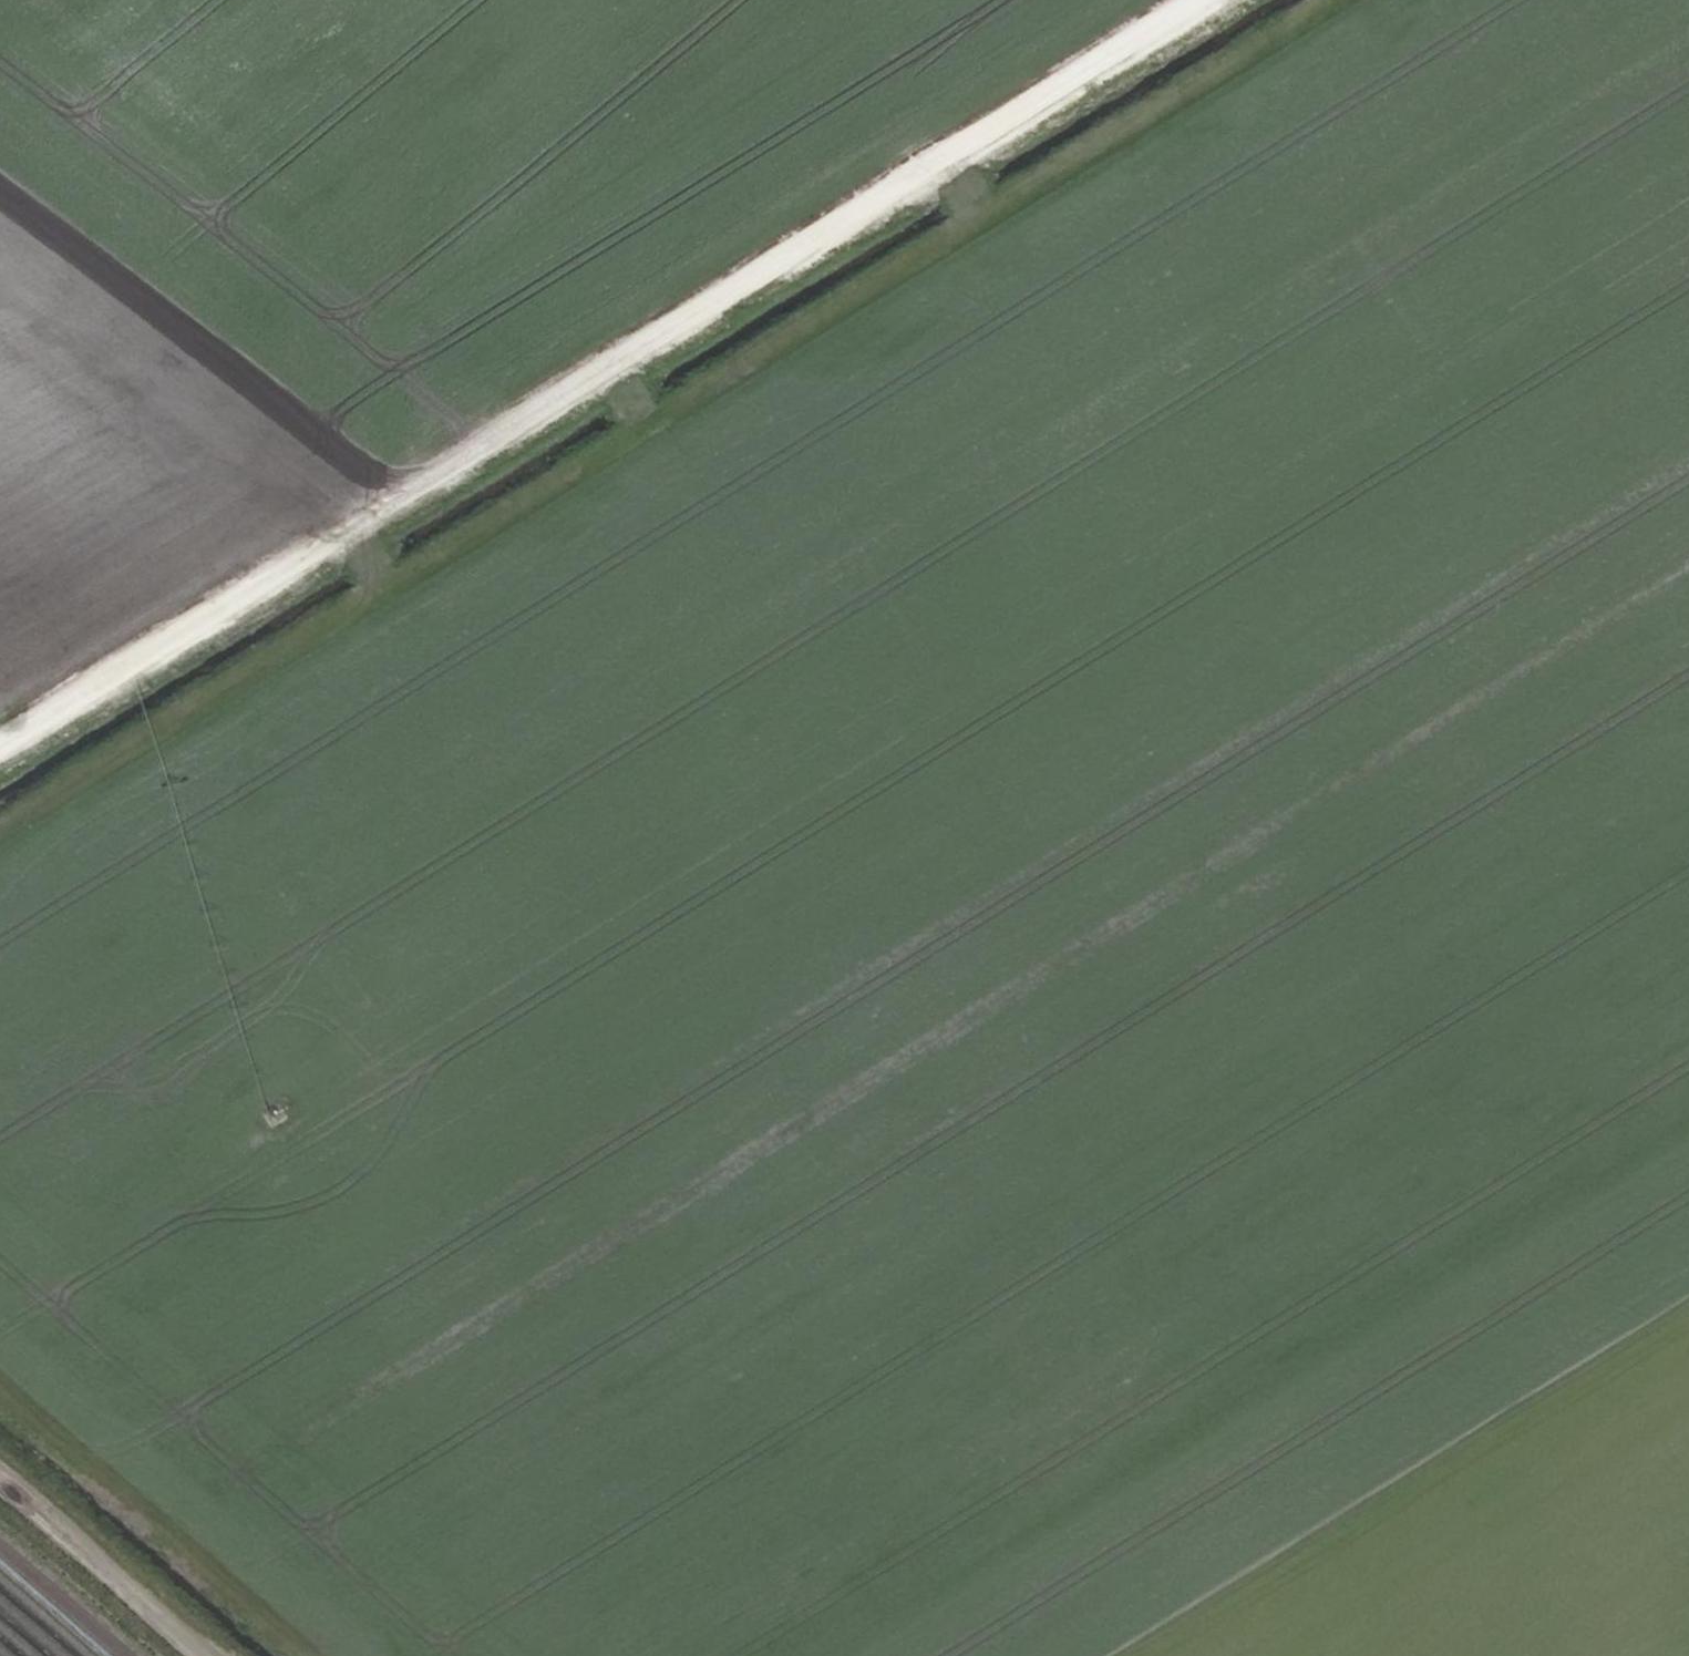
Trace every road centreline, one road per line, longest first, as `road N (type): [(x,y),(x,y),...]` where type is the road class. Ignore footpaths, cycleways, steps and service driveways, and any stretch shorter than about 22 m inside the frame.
road 1 (track): [(1200,0),(0,743)]
road 2 (track): [(1688,1123),(833,1655)]
road 3 (track): [(215,1655),(0,1469)]

